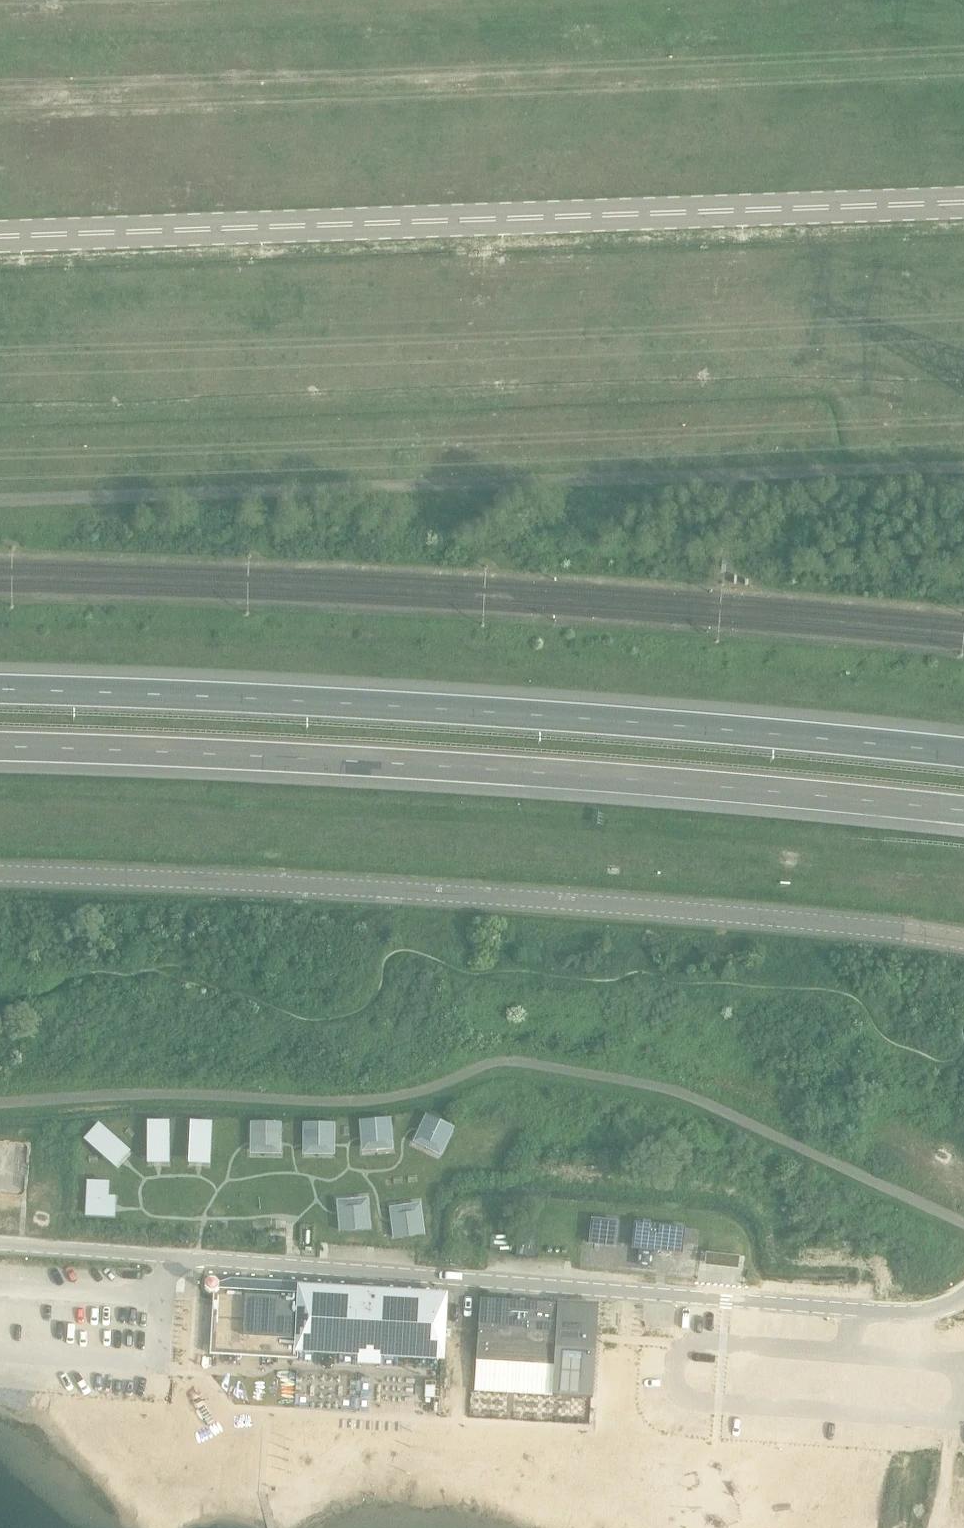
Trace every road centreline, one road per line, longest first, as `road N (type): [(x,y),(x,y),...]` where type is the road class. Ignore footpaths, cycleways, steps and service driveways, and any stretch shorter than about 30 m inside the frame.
road 1 (unclassified): [(0,878),(685,912),(963,947)]
road 2 (trunk): [(963,753),(484,712),(0,689)]
road 3 (trunk): [(0,747),(421,766),(963,810)]
road 4 (unclassified): [(0,239),(963,205)]

